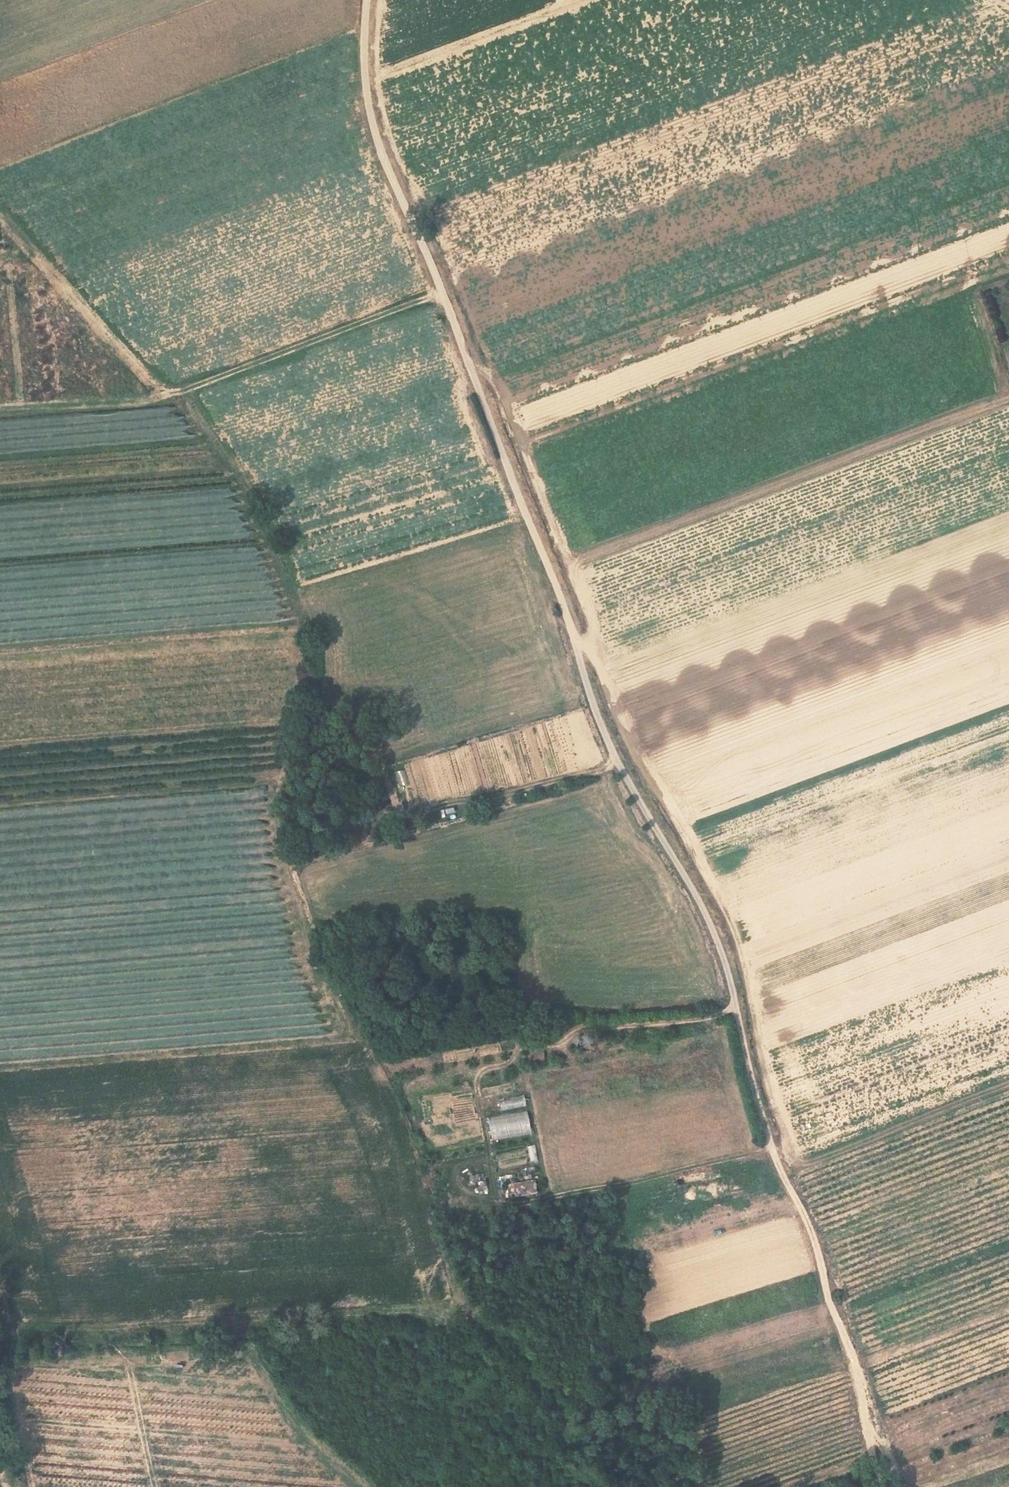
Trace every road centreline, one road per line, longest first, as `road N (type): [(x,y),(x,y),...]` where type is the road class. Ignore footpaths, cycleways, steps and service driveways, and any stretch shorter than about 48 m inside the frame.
road 1 (track): [(367,0),(367,98),(384,158),(561,599),(600,721),(711,920),(769,1144),(822,1263),(884,1486)]
road 2 (track): [(178,393),(442,292)]
road 3 (track): [(784,1175),(1008,1086)]
road 4 (track): [(619,762),(436,807)]
road 5 (track): [(561,1035),(738,1012)]

